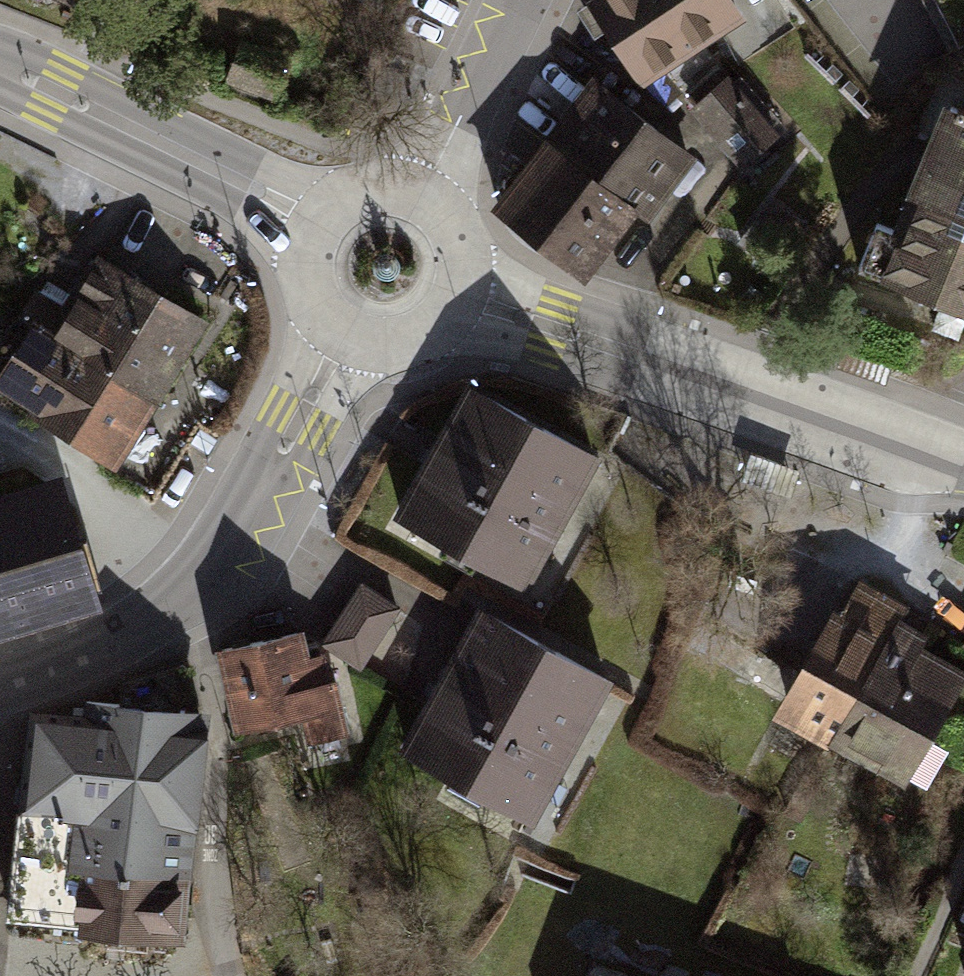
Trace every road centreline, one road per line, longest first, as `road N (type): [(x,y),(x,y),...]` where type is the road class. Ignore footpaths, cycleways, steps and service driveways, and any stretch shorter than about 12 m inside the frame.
road 1 (tertiary): [(963,475),(461,290)]
road 2 (residential): [(231,975),(214,898),(215,776),(202,643),(179,604)]
road 3 (tertiary): [(0,65),(320,222)]
road 4 (tertiary): [(348,334),(257,504),(179,604)]
road 5 (residential): [(426,197),(519,0)]
road 6 (tertiary): [(179,604),(0,685)]
road 7 (tertiary): [(348,334),(374,342),(427,332),(461,290)]
road 8 (tertiary): [(320,222),(308,252),(310,284),(324,313),(348,334)]
road 9 (tertiary): [(426,197),(368,188),(320,222)]

